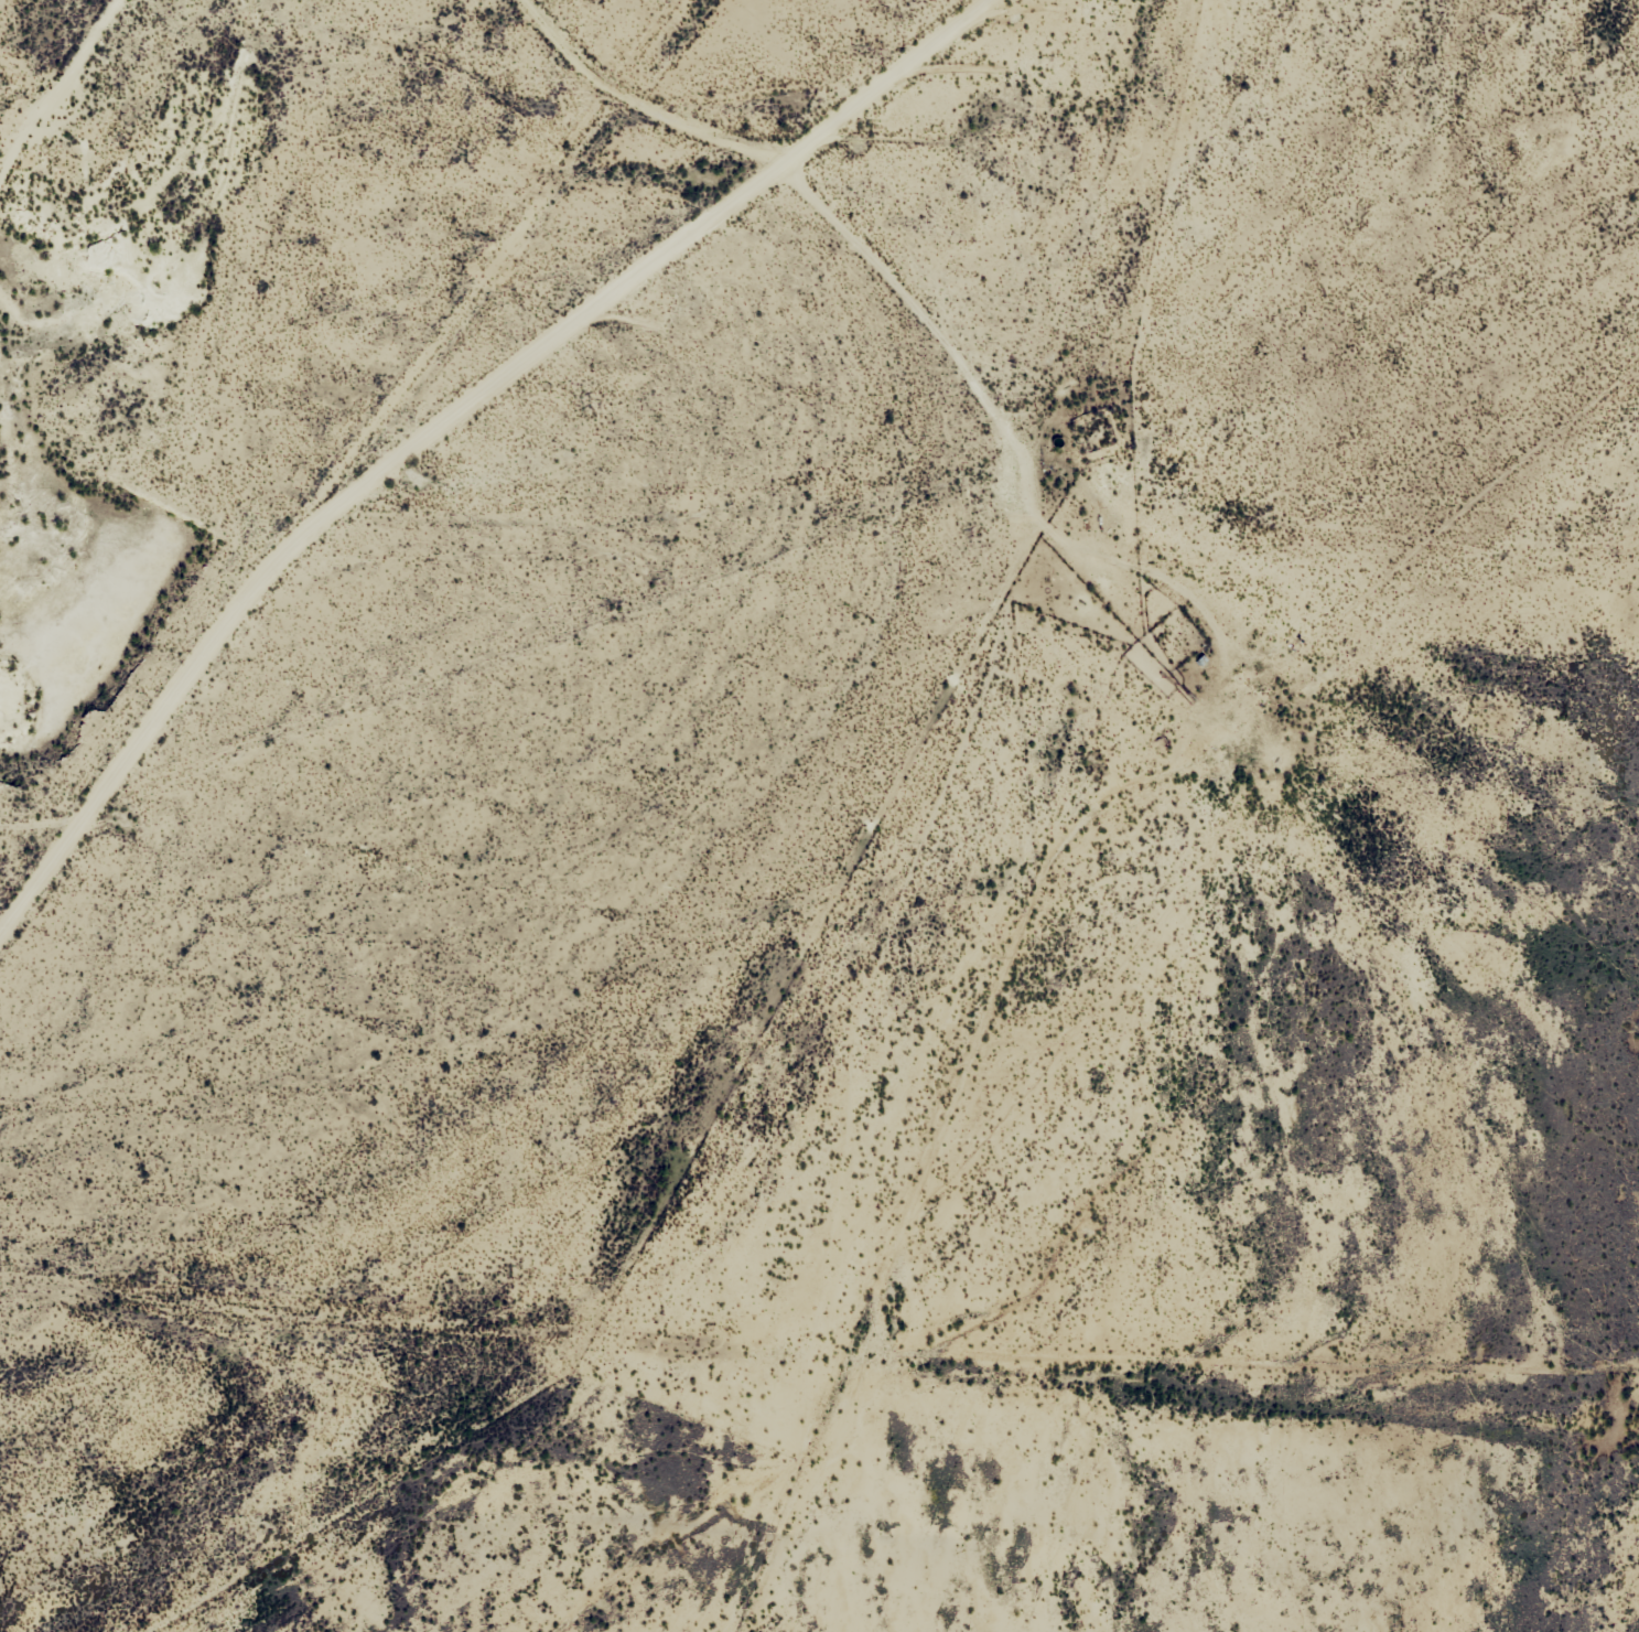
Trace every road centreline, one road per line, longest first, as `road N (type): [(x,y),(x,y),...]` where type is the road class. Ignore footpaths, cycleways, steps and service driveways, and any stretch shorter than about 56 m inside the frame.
road 1 (residential): [(0,974),(308,537),(988,0)]

